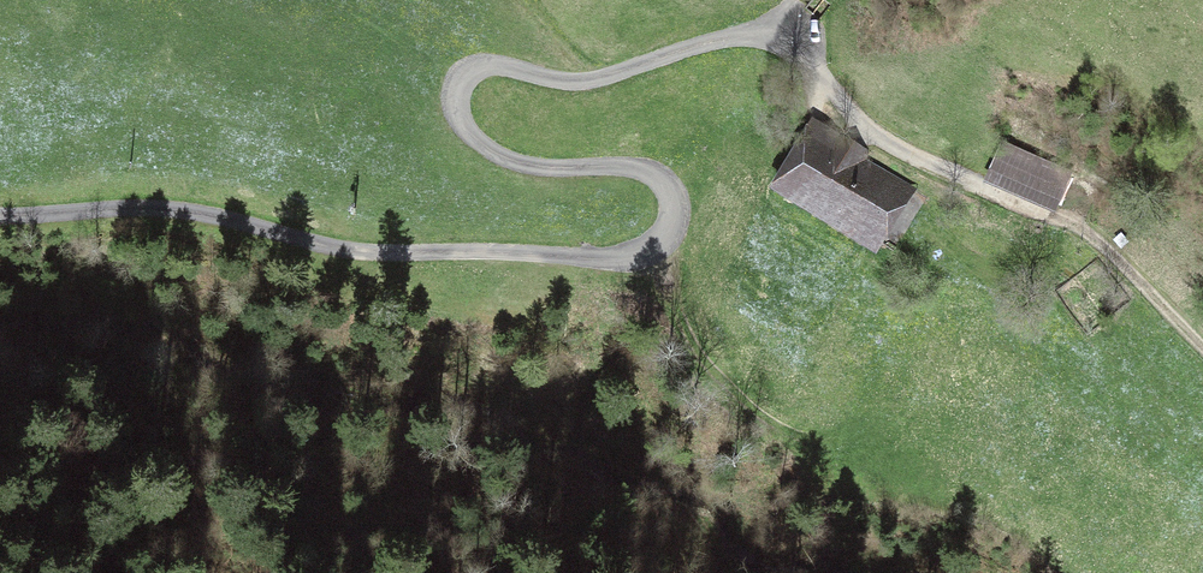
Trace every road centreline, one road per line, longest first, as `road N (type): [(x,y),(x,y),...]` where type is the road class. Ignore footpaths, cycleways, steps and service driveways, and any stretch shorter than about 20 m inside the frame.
road 1 (track): [(1202,348),(1085,242),(868,129),(785,40),(755,32),(710,39),(636,73),(554,81),(494,69),(461,92),(459,115),(470,139),(497,154),(570,169),(662,169),(677,186),(681,212),(658,248),(328,248),(189,207),(0,216)]

